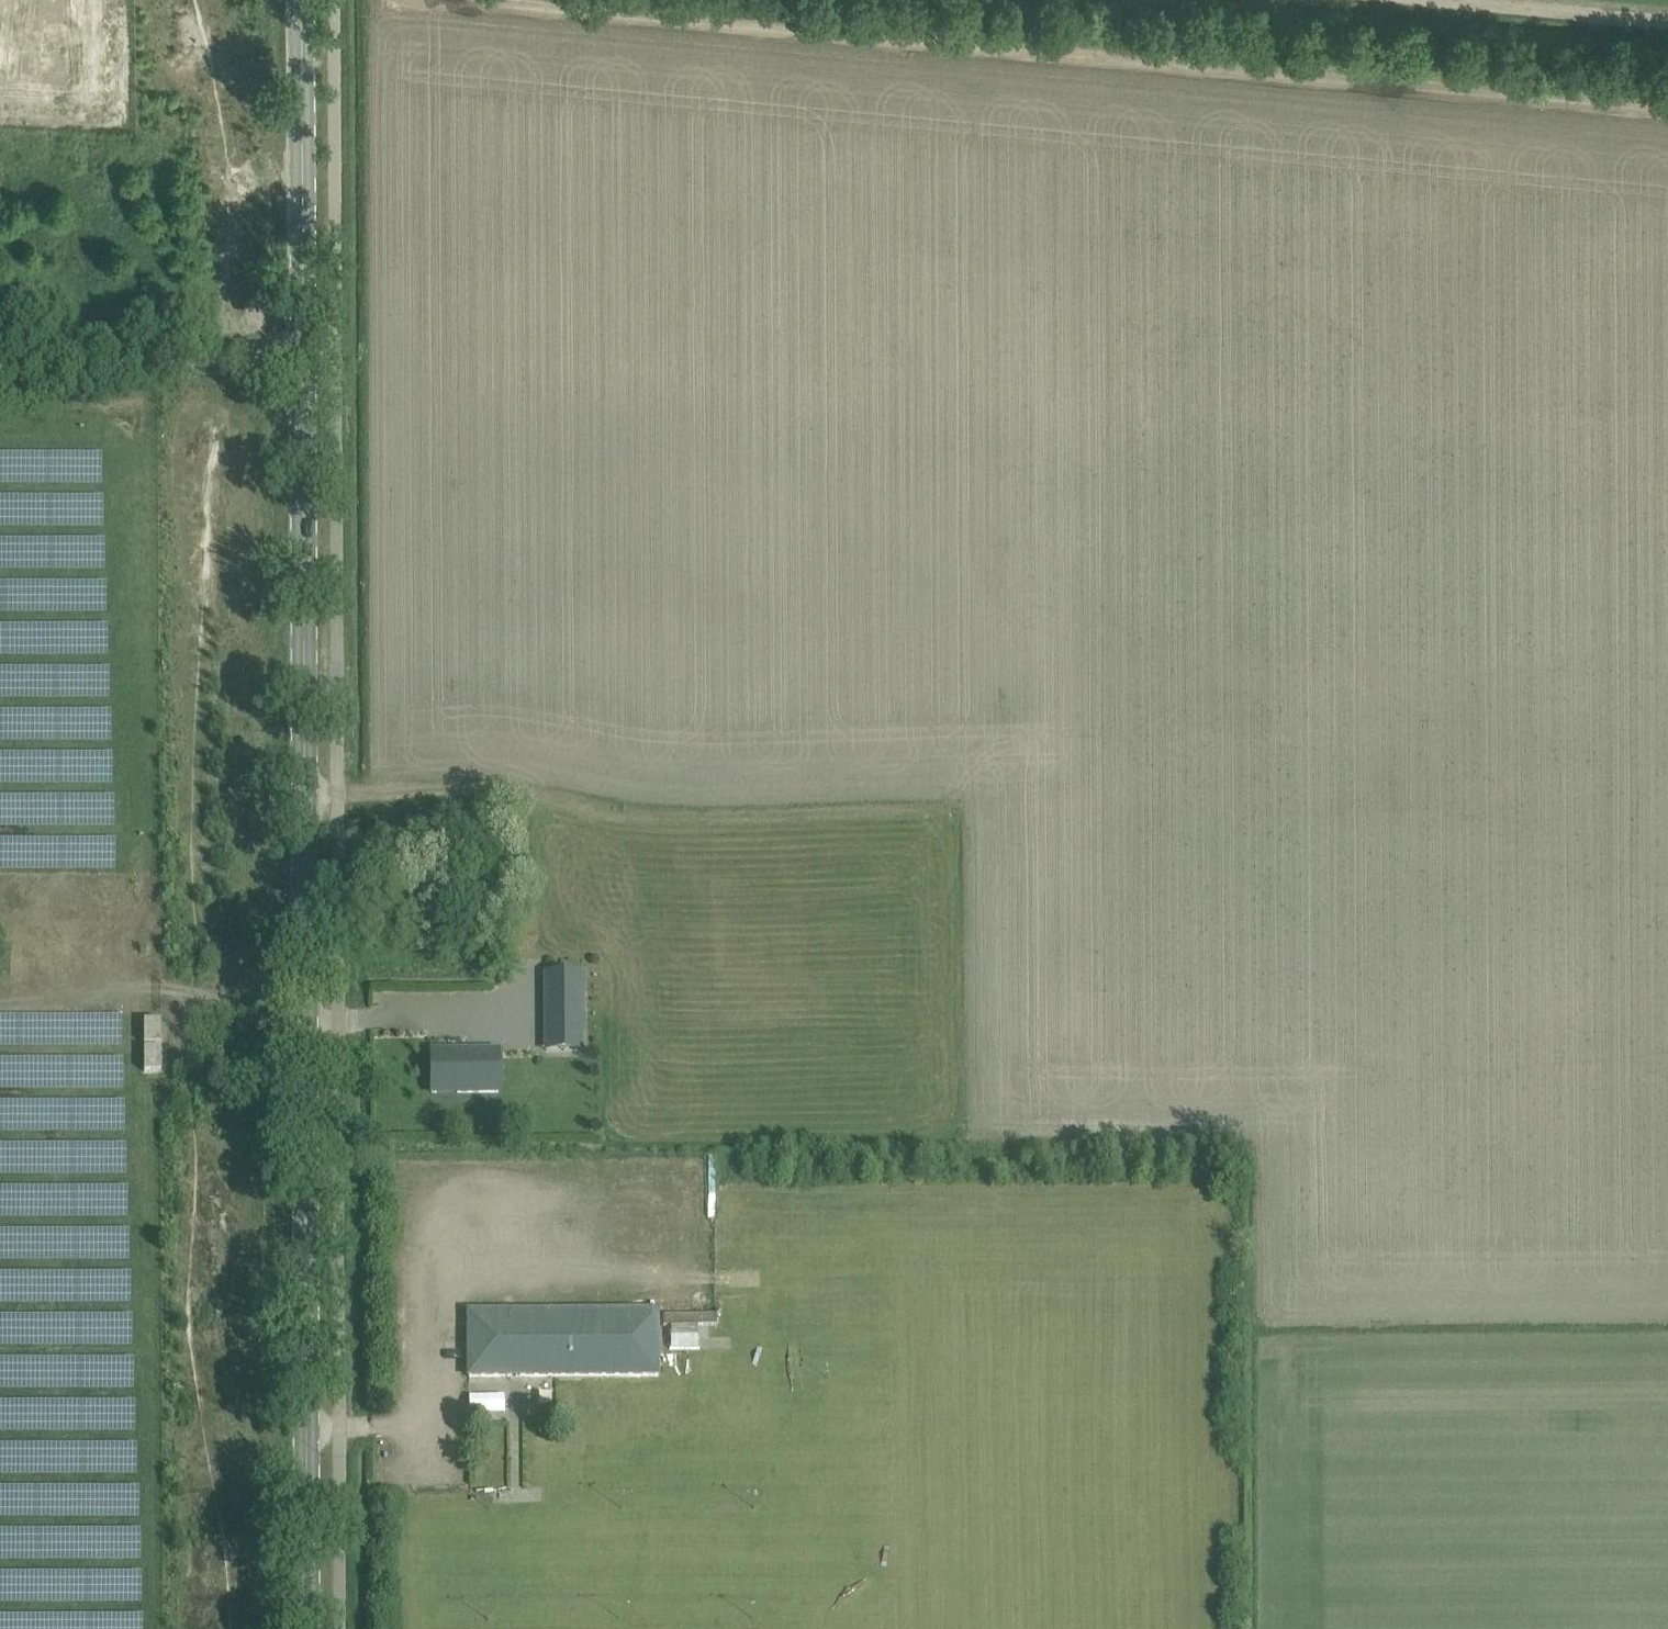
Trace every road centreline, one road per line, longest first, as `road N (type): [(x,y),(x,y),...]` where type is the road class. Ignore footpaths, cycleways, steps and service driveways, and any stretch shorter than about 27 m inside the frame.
road 1 (tertiary): [(308,1628),(300,0)]
road 2 (track): [(0,370),(304,357)]

